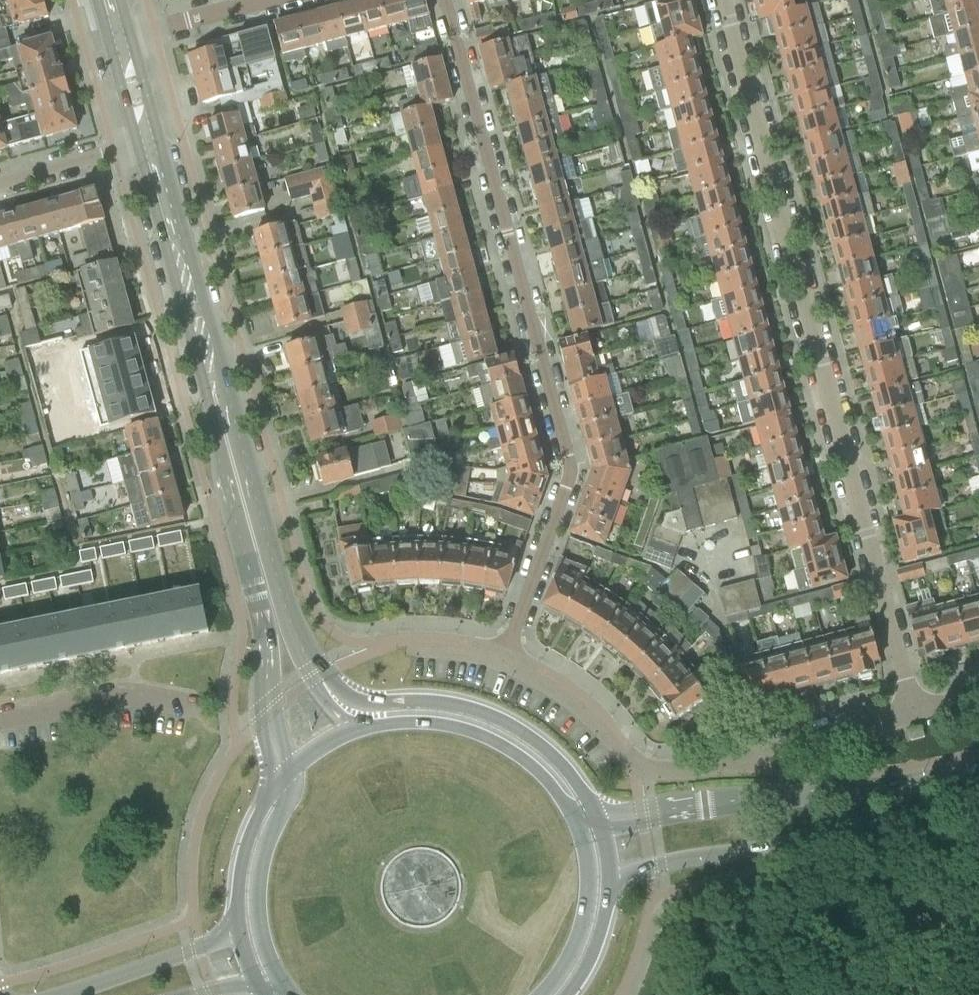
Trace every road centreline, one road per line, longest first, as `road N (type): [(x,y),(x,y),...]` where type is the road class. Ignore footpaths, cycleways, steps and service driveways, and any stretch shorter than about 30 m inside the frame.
road 1 (residential): [(915,713),(722,0)]
road 2 (residential): [(444,0),(569,461),(503,664)]
road 3 (residential): [(915,713),(728,764),(647,772),(633,769),(576,707),(503,664)]
road 4 (secondary): [(609,878),(978,795)]
road 5 (primary): [(200,352),(259,606),(266,716)]
road 6 (primary): [(320,677),(291,627),(227,396),(200,352)]
road 7 (secondary): [(978,771),(642,816)]
road 8 (primary): [(593,814),(560,765),(493,717),(433,703),(365,703),(320,677)]
road 9 (primary): [(579,830),(539,772),(499,743),(422,724),(352,730)]
road 10 (primary): [(290,766),(290,794),(261,855),(255,896),(260,936),(278,977)]
road 11 (primary): [(200,352),(144,144)]
road 12 (residential): [(195,706),(122,698),(0,719)]
road 13 (secondary): [(239,931),(62,994)]
road 14 (primary): [(544,994),(587,914),(589,873),(579,830)]
road 15 (primary): [(277,782),(242,858),(239,931)]
road 16 (residential): [(118,40),(265,0)]
road 17 (residential): [(144,144),(0,183)]
road 18 (primary): [(567,994),(594,950),(609,878)]

